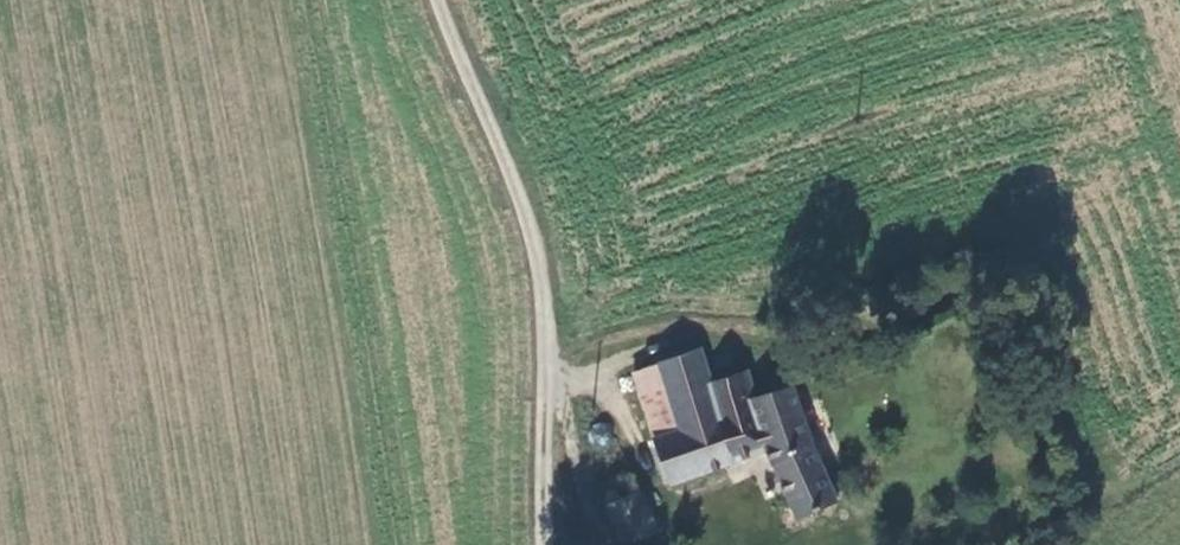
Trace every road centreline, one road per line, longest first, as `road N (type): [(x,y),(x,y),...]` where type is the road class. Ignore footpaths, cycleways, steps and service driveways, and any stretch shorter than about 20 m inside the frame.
road 1 (track): [(439,0),(531,235),(549,352),(591,526),(603,544)]
road 2 (track): [(549,352),(546,544)]

